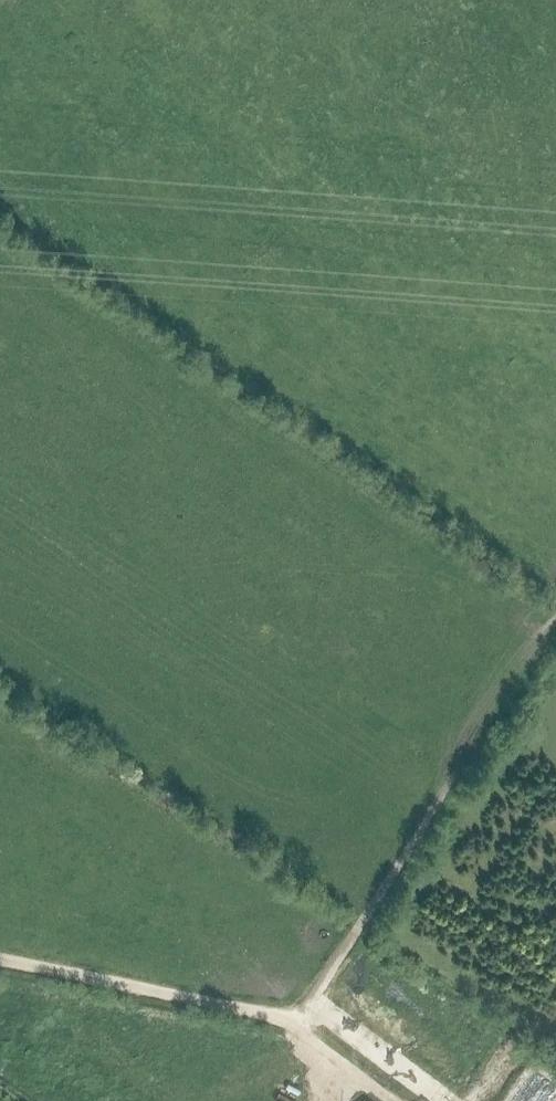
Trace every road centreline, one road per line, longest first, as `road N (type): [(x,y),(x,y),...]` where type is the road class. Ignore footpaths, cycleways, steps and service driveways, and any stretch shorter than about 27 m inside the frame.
road 1 (track): [(0,960),(295,1020),(403,1100)]

